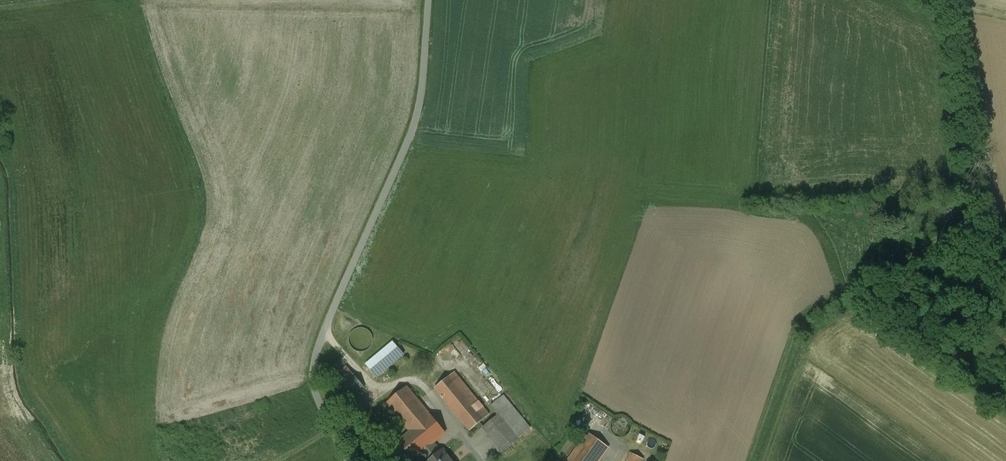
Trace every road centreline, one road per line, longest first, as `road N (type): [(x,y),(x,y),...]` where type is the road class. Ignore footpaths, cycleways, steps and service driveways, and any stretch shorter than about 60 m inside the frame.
road 1 (unclassified): [(347,460),(318,394),(316,354),(415,131),(431,0)]

